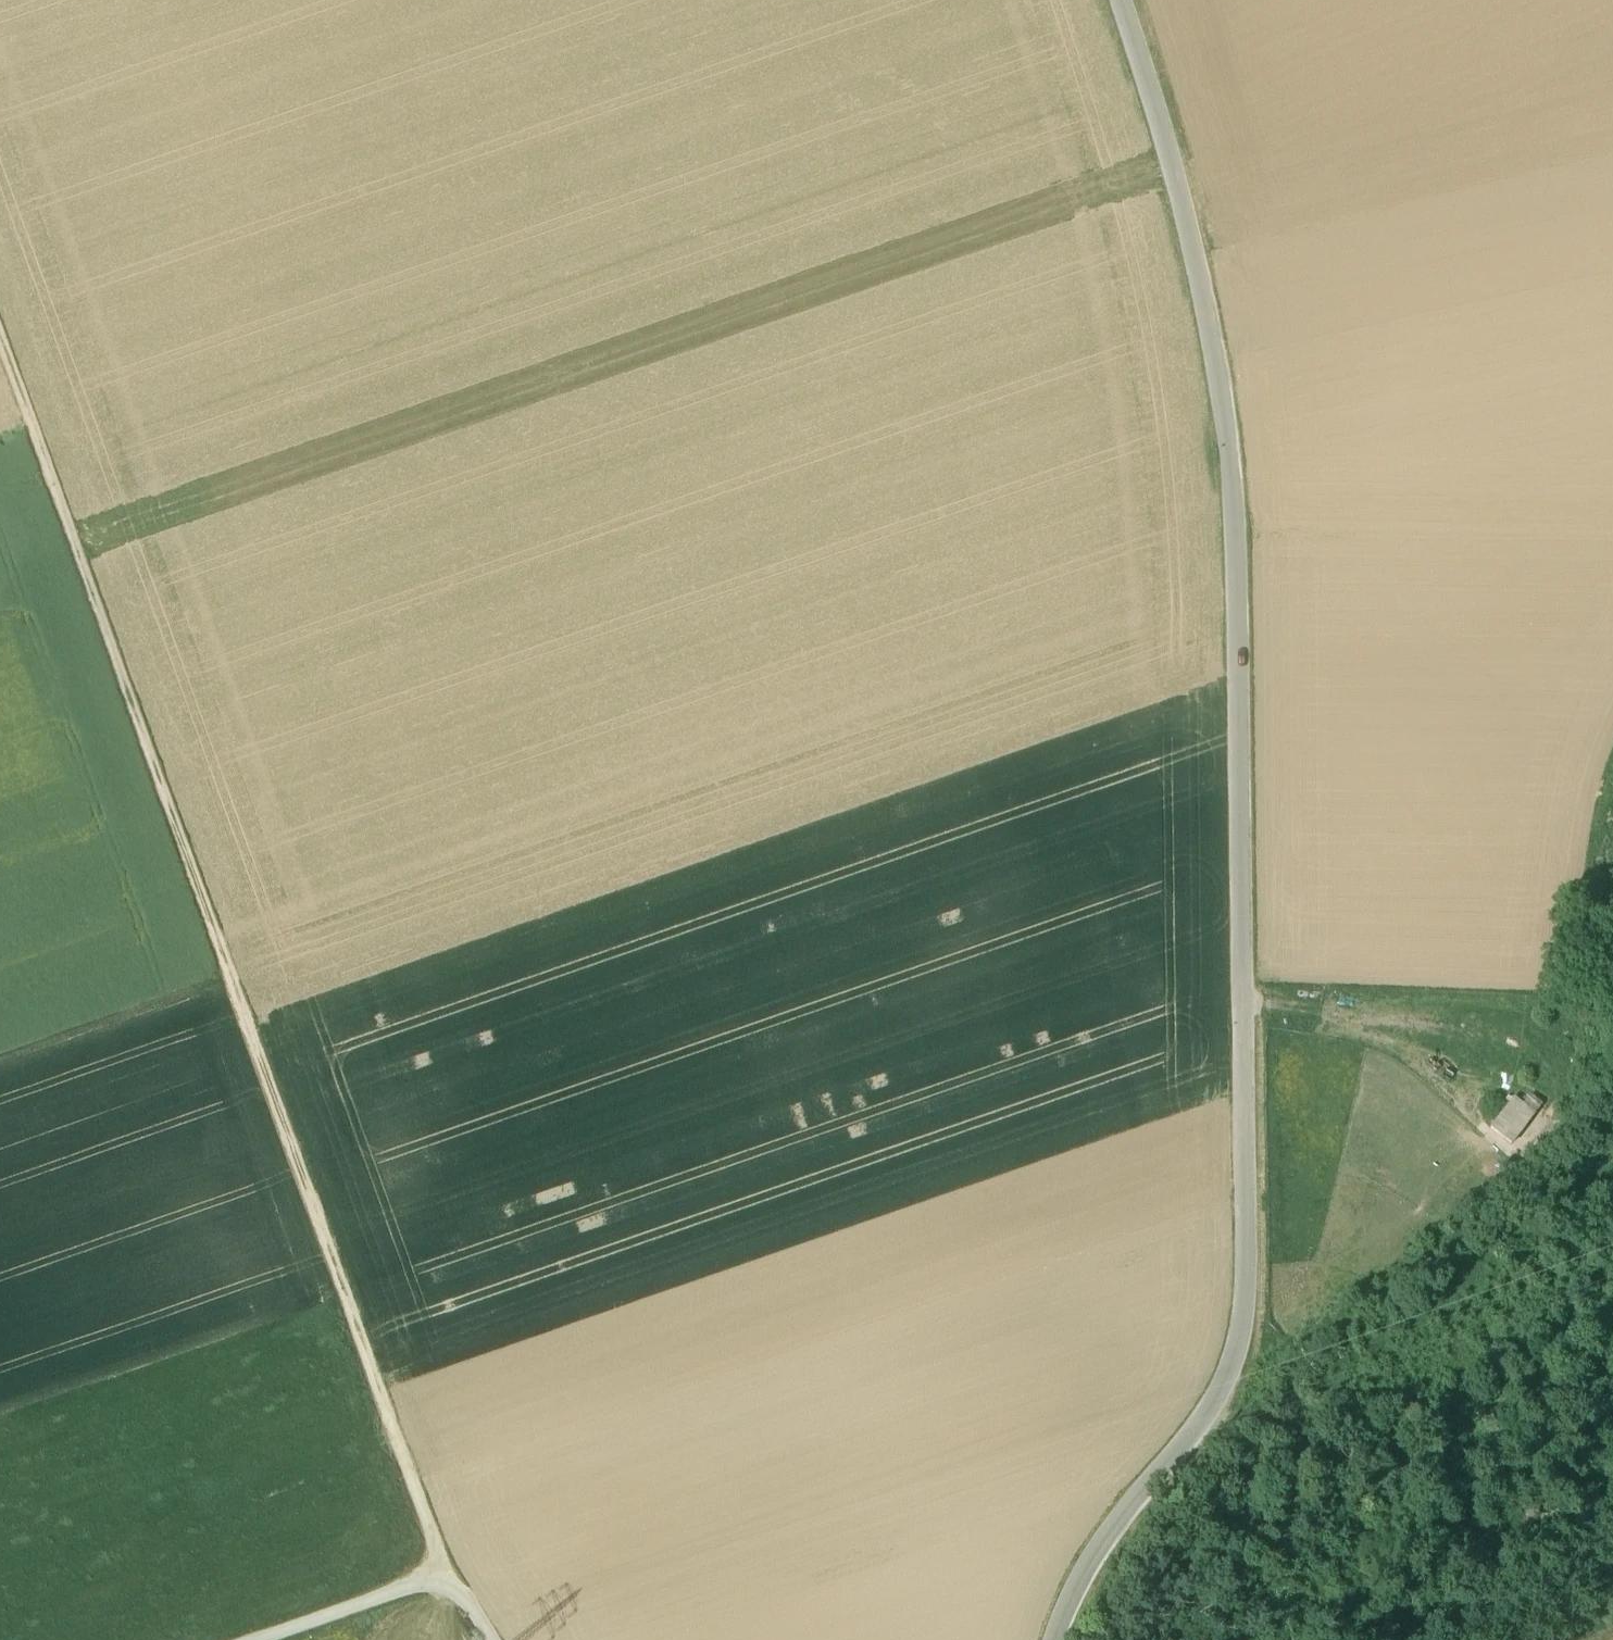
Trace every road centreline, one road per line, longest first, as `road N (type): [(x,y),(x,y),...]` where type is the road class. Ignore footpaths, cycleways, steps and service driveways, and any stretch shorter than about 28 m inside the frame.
road 1 (unclassified): [(1130,0),(1219,321),(1239,493),(1249,654),(1256,1266),(1247,1357),(1226,1407),(1091,1583),(1068,1639)]
road 2 (track): [(453,1582),(0,322)]
road 3 (track): [(284,1639),(453,1582),(492,1639)]

